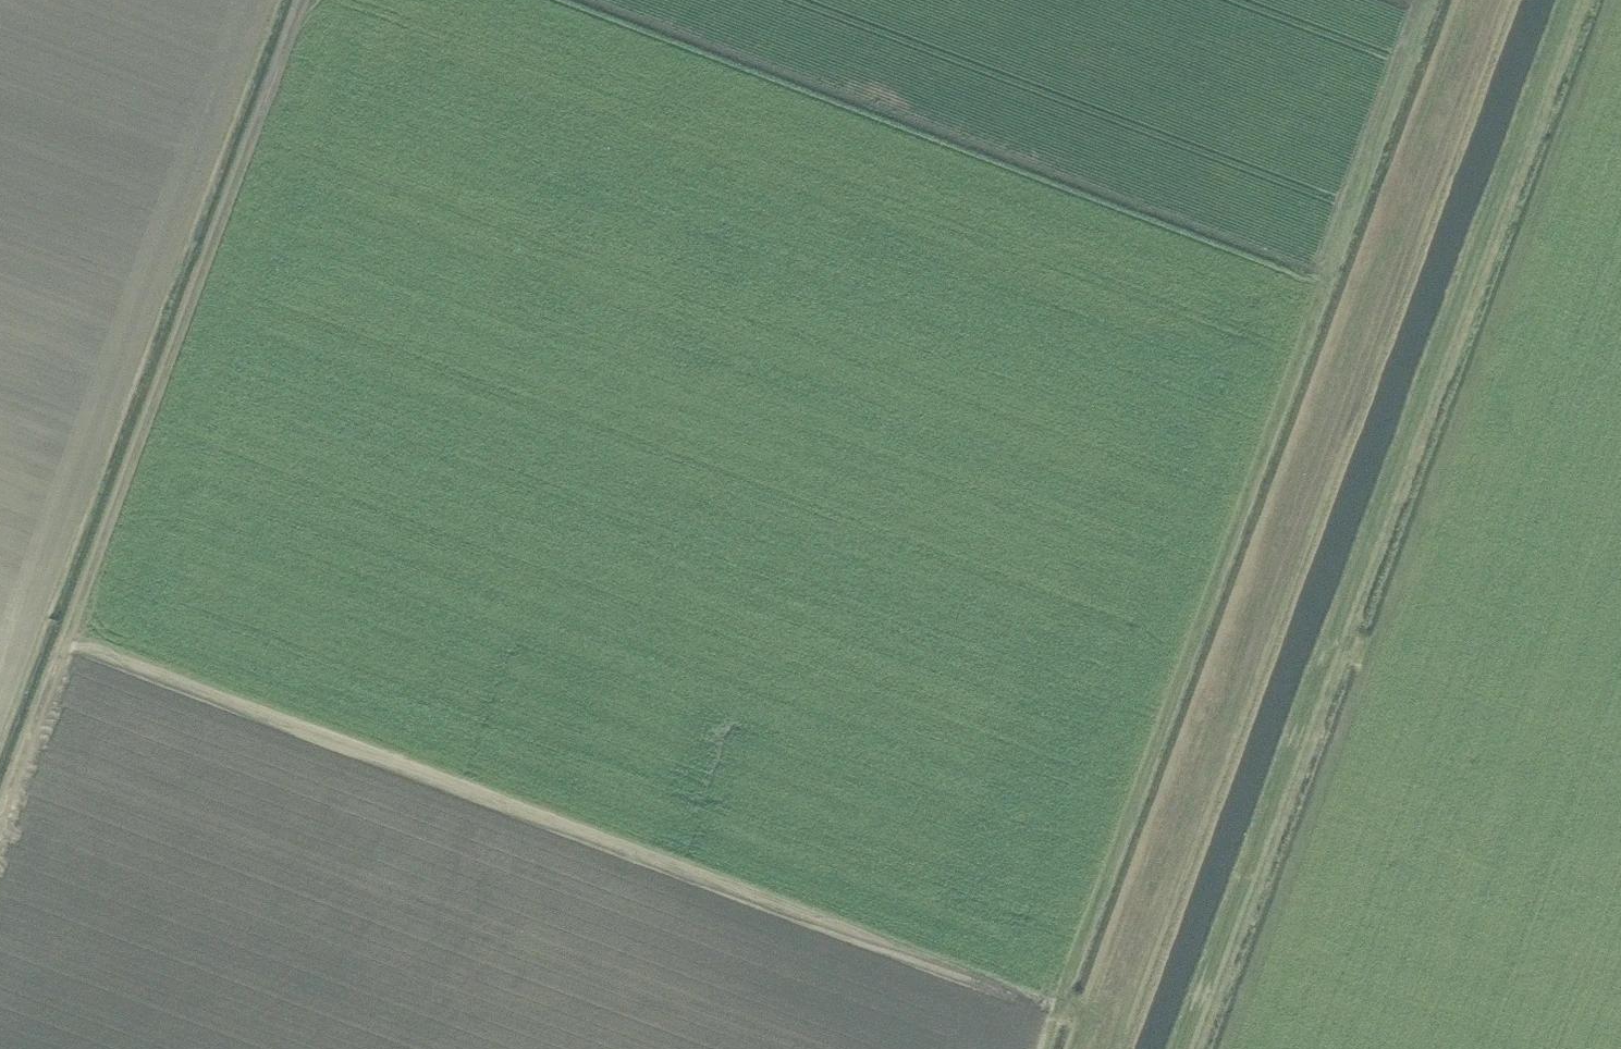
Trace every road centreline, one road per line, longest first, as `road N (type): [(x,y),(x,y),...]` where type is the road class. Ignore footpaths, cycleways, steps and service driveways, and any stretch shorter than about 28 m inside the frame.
road 1 (track): [(1346,621),(1576,0)]
road 2 (track): [(1346,621),(1185,1048)]

